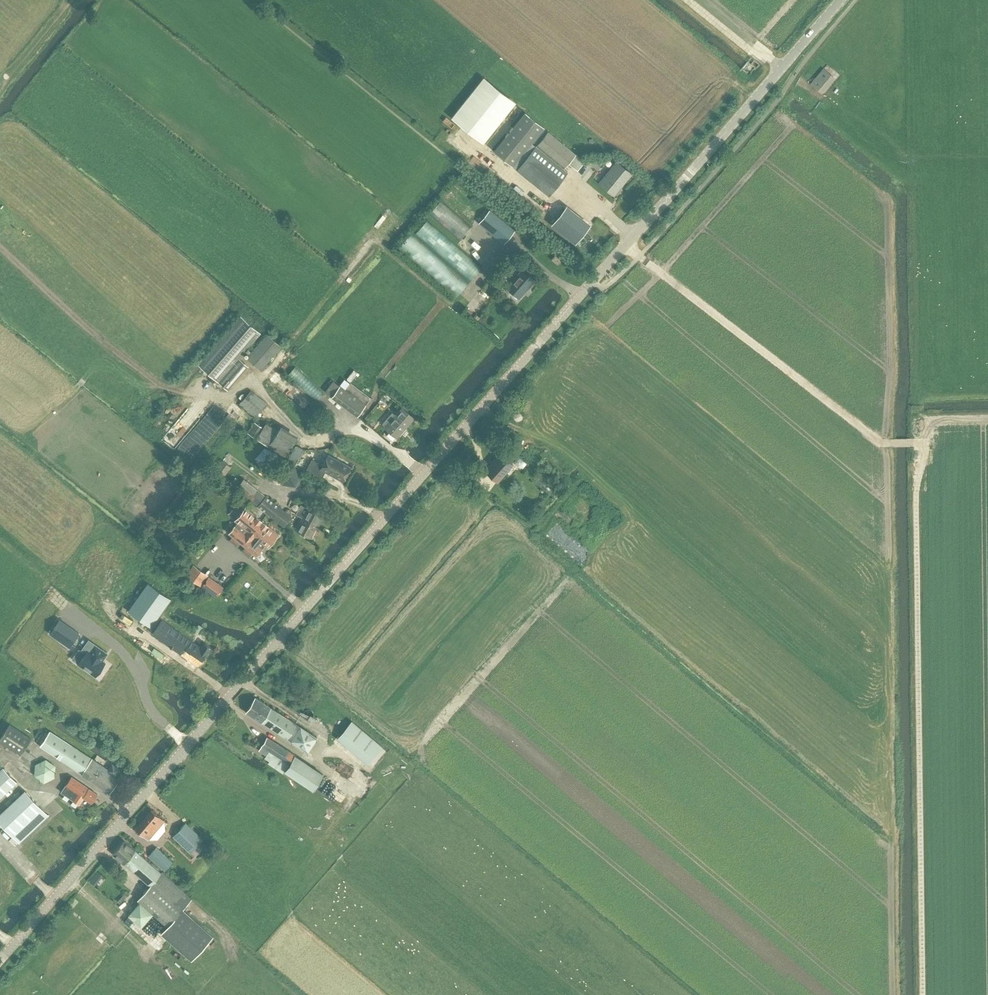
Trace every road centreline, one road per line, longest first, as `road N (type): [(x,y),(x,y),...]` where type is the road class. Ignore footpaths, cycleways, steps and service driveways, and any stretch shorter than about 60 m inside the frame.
road 1 (tertiary): [(0,959),(840,0)]
road 2 (track): [(922,447),(916,491),(923,994)]
road 3 (track): [(360,431),(379,378),(444,301),(276,169)]
road 4 (track): [(624,245),(882,443),(914,443)]
road 5 (track): [(163,386),(0,248)]
road 6 (track): [(179,754),(323,841),(344,813)]

